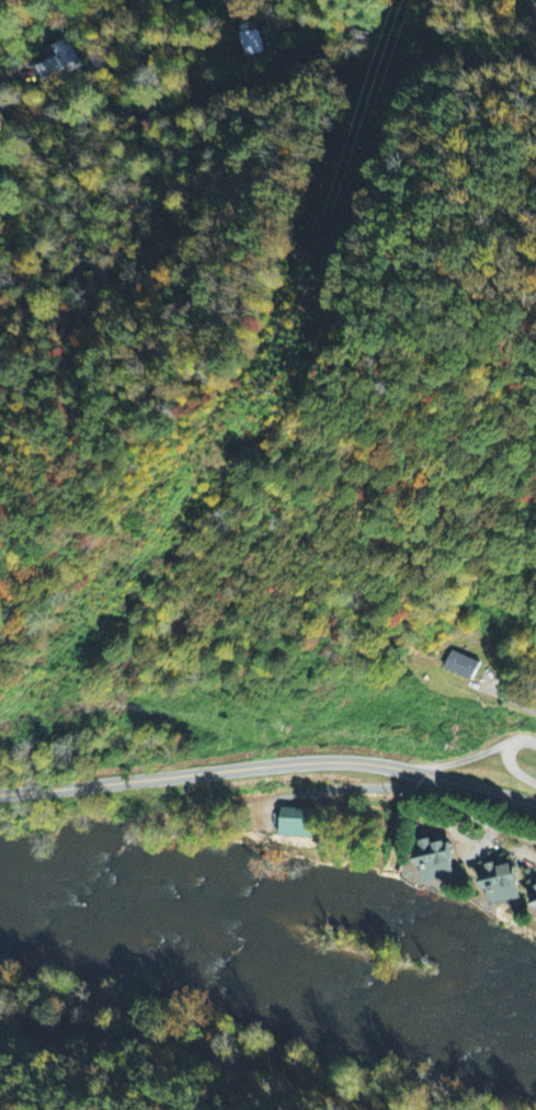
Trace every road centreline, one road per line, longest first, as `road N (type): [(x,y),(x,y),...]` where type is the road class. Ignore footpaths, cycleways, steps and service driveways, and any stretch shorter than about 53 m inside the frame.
road 1 (tertiary): [(535,803),(490,786),(335,760),(0,793)]

